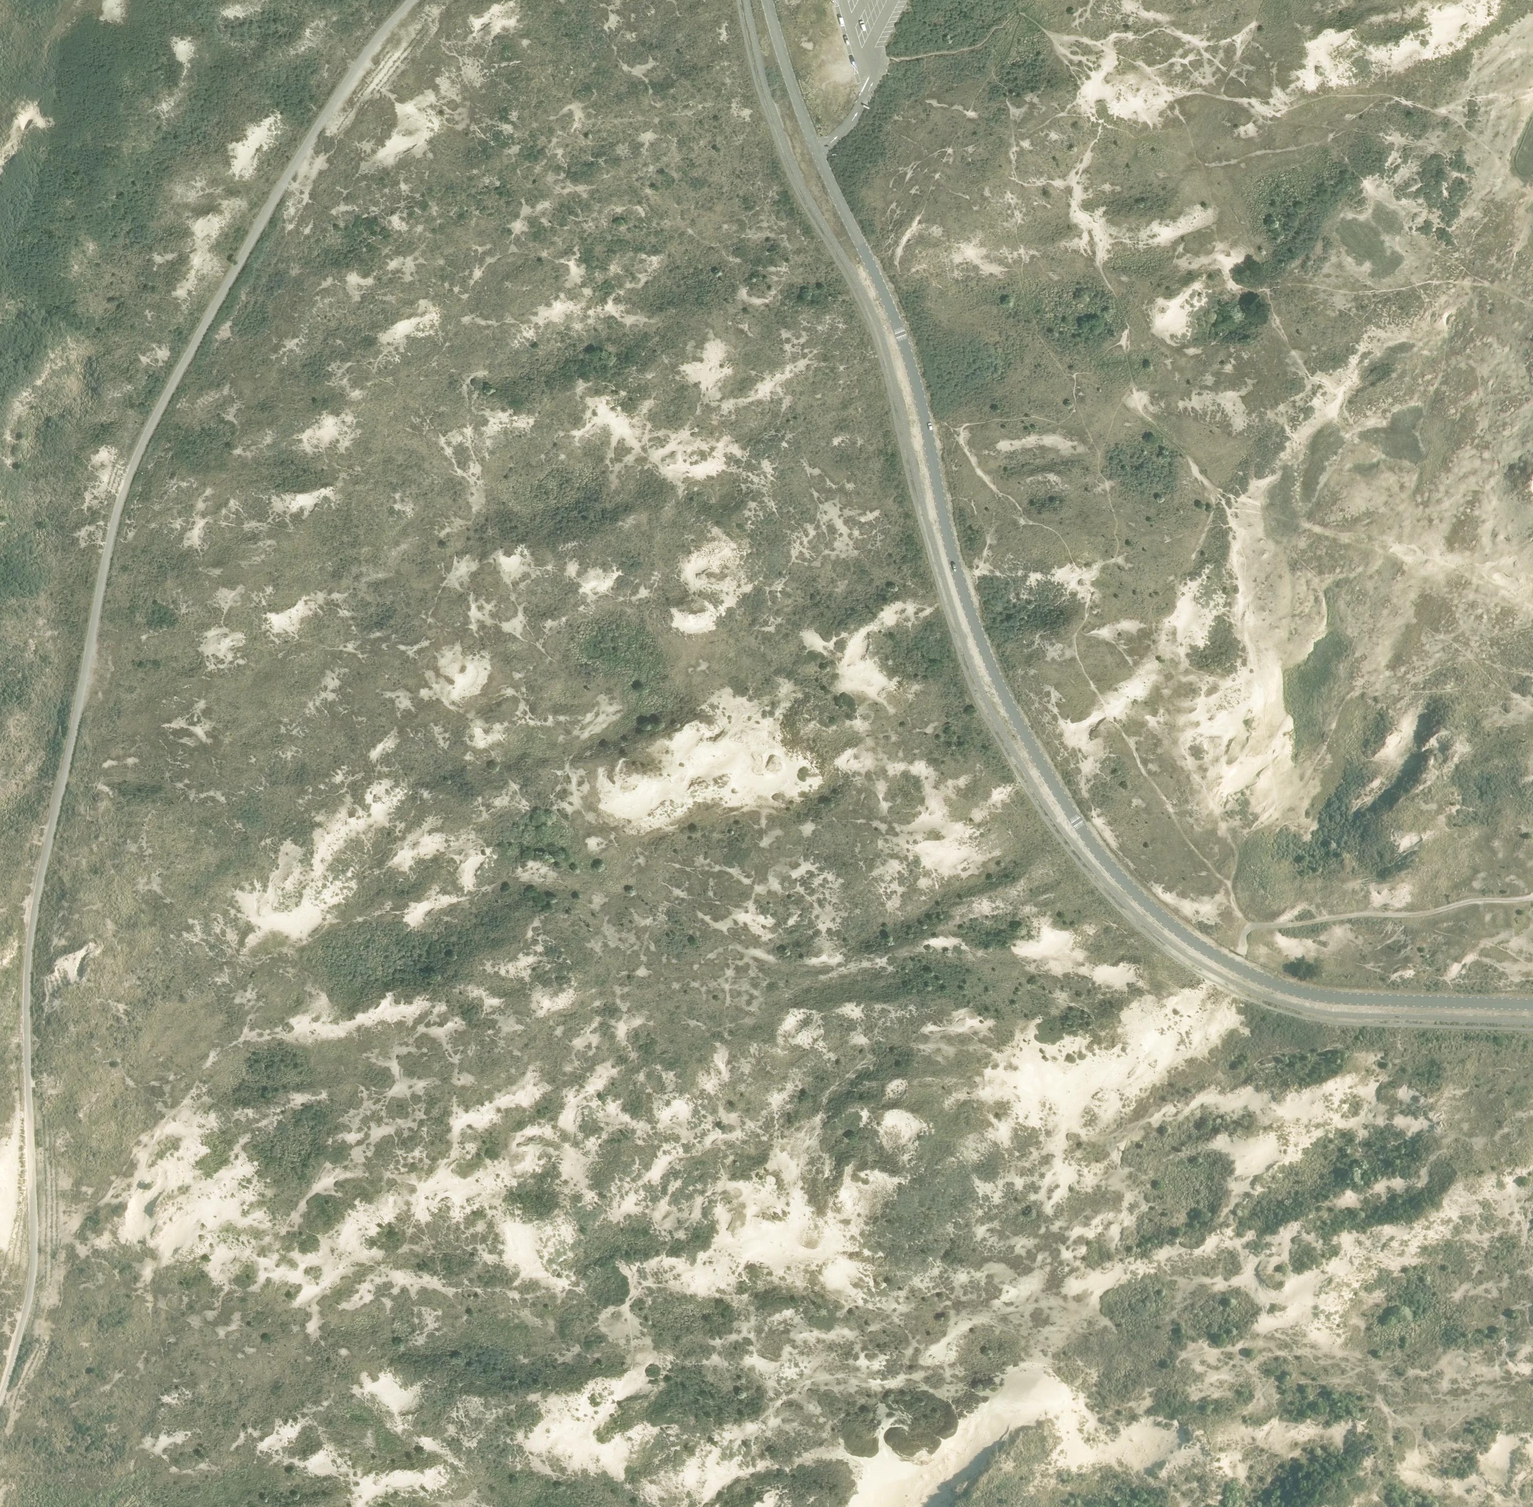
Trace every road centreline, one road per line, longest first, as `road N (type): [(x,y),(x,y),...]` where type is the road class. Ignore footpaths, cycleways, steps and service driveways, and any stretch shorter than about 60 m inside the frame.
road 1 (unclassified): [(1532,1005),(1359,999),(1275,985),(1188,938),(1111,867),(1037,758),(989,661),(956,565),(901,334),(820,155),(768,0)]
road 2 (track): [(1248,927),(1532,896)]

